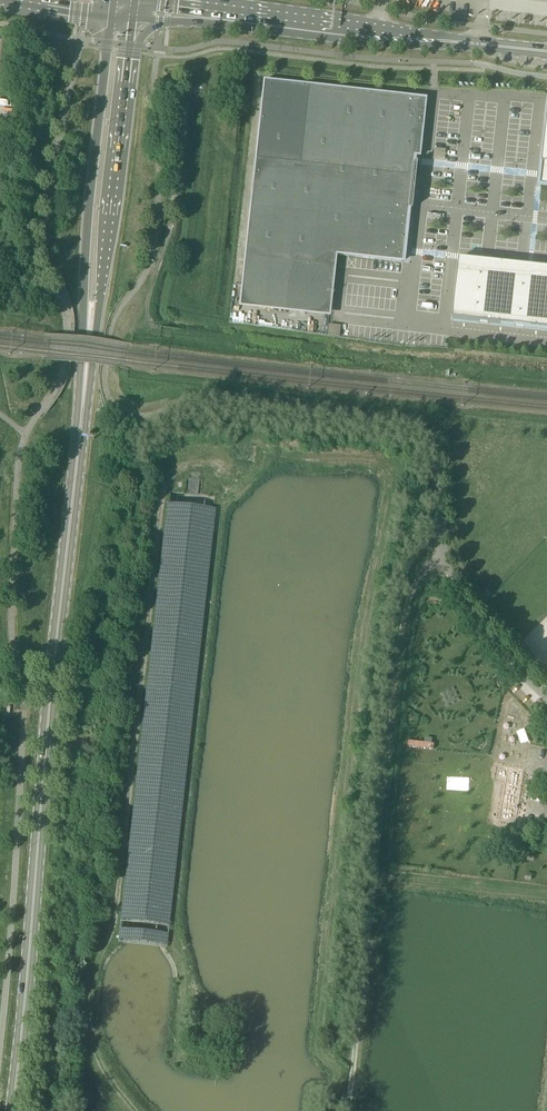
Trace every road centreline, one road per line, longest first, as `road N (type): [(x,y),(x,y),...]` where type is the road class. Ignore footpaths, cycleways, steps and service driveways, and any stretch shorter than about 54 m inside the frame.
road 1 (primary): [(12,1110),(84,391)]
road 2 (primary): [(112,16),(85,276),(84,391)]
road 3 (primary): [(84,391),(134,18)]
road 4 (primary): [(546,52),(205,17)]
road 5 (unclassified): [(337,316),(546,339)]
road 6 (unclassified): [(546,698),(466,603),(441,537)]

